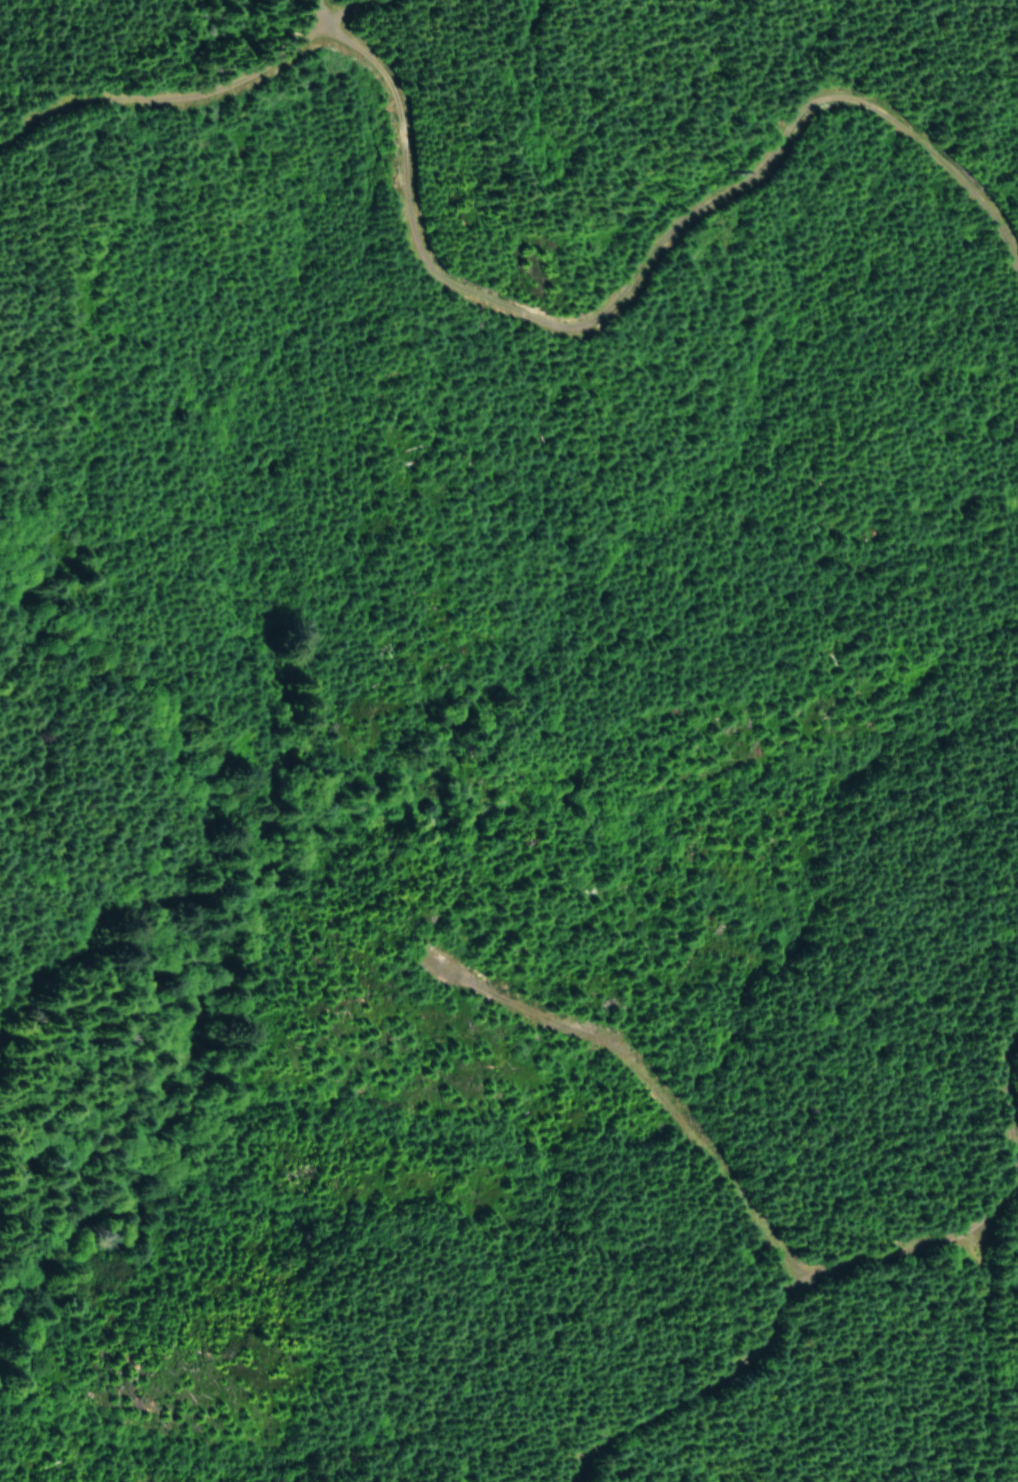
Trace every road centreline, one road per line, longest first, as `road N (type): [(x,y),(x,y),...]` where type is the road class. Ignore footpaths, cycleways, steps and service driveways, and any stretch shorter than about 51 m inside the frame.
road 1 (track): [(254,0),(240,52),(300,184),(372,262),(432,268),(677,142),(731,142),(785,178),(851,262),(887,365),(958,839),(952,1013),(910,1121),(796,1235),(502,1449),(408,1446),(353,1481)]
road 2 (track): [(0,104),(97,70),(240,52),(312,0)]

